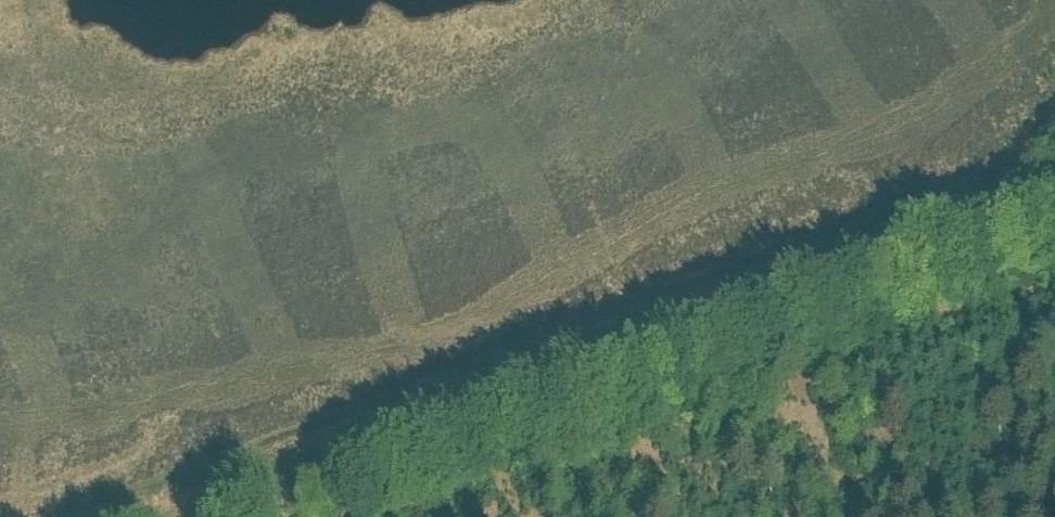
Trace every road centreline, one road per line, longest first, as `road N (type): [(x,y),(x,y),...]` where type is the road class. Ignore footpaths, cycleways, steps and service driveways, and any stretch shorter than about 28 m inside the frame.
road 1 (track): [(205,516),(1013,225)]

